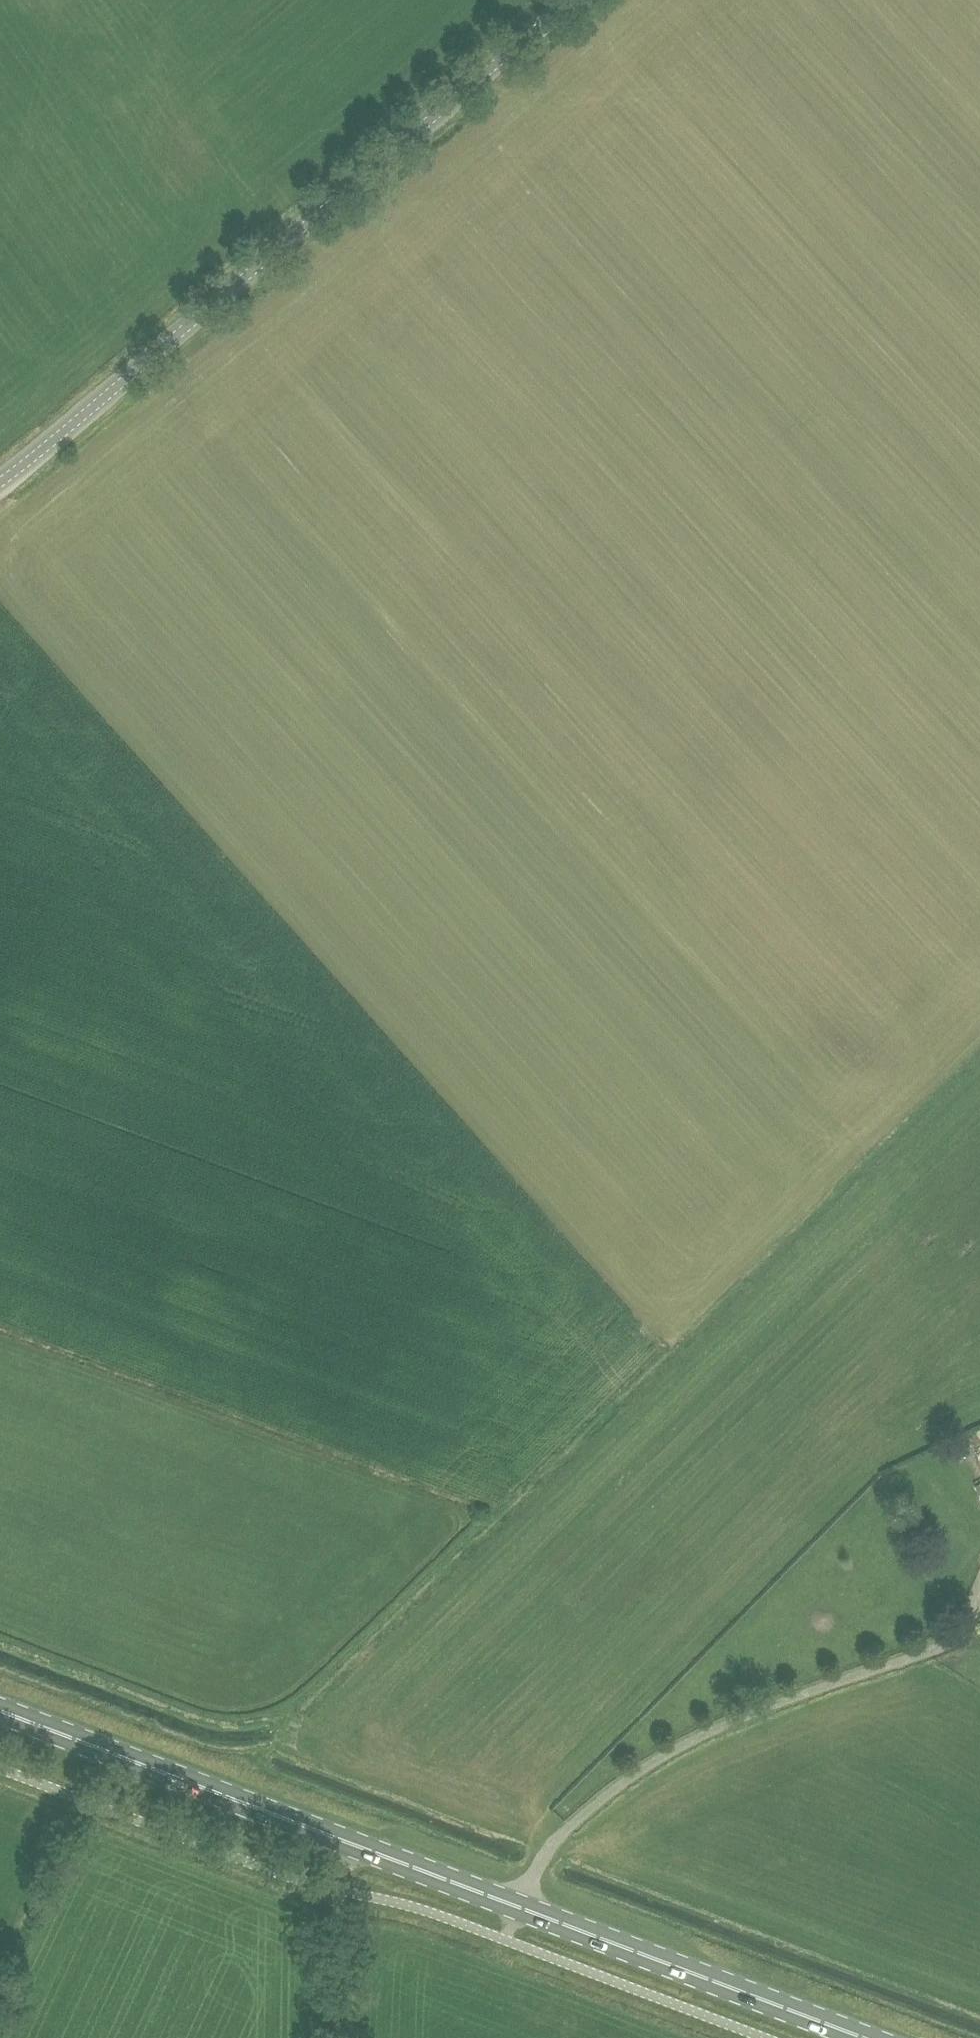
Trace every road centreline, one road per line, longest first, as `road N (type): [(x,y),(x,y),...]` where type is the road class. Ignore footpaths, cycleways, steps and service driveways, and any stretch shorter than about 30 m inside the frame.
road 1 (primary): [(866,2037),(0,1710)]
road 2 (tertiary): [(0,482),(570,0)]

